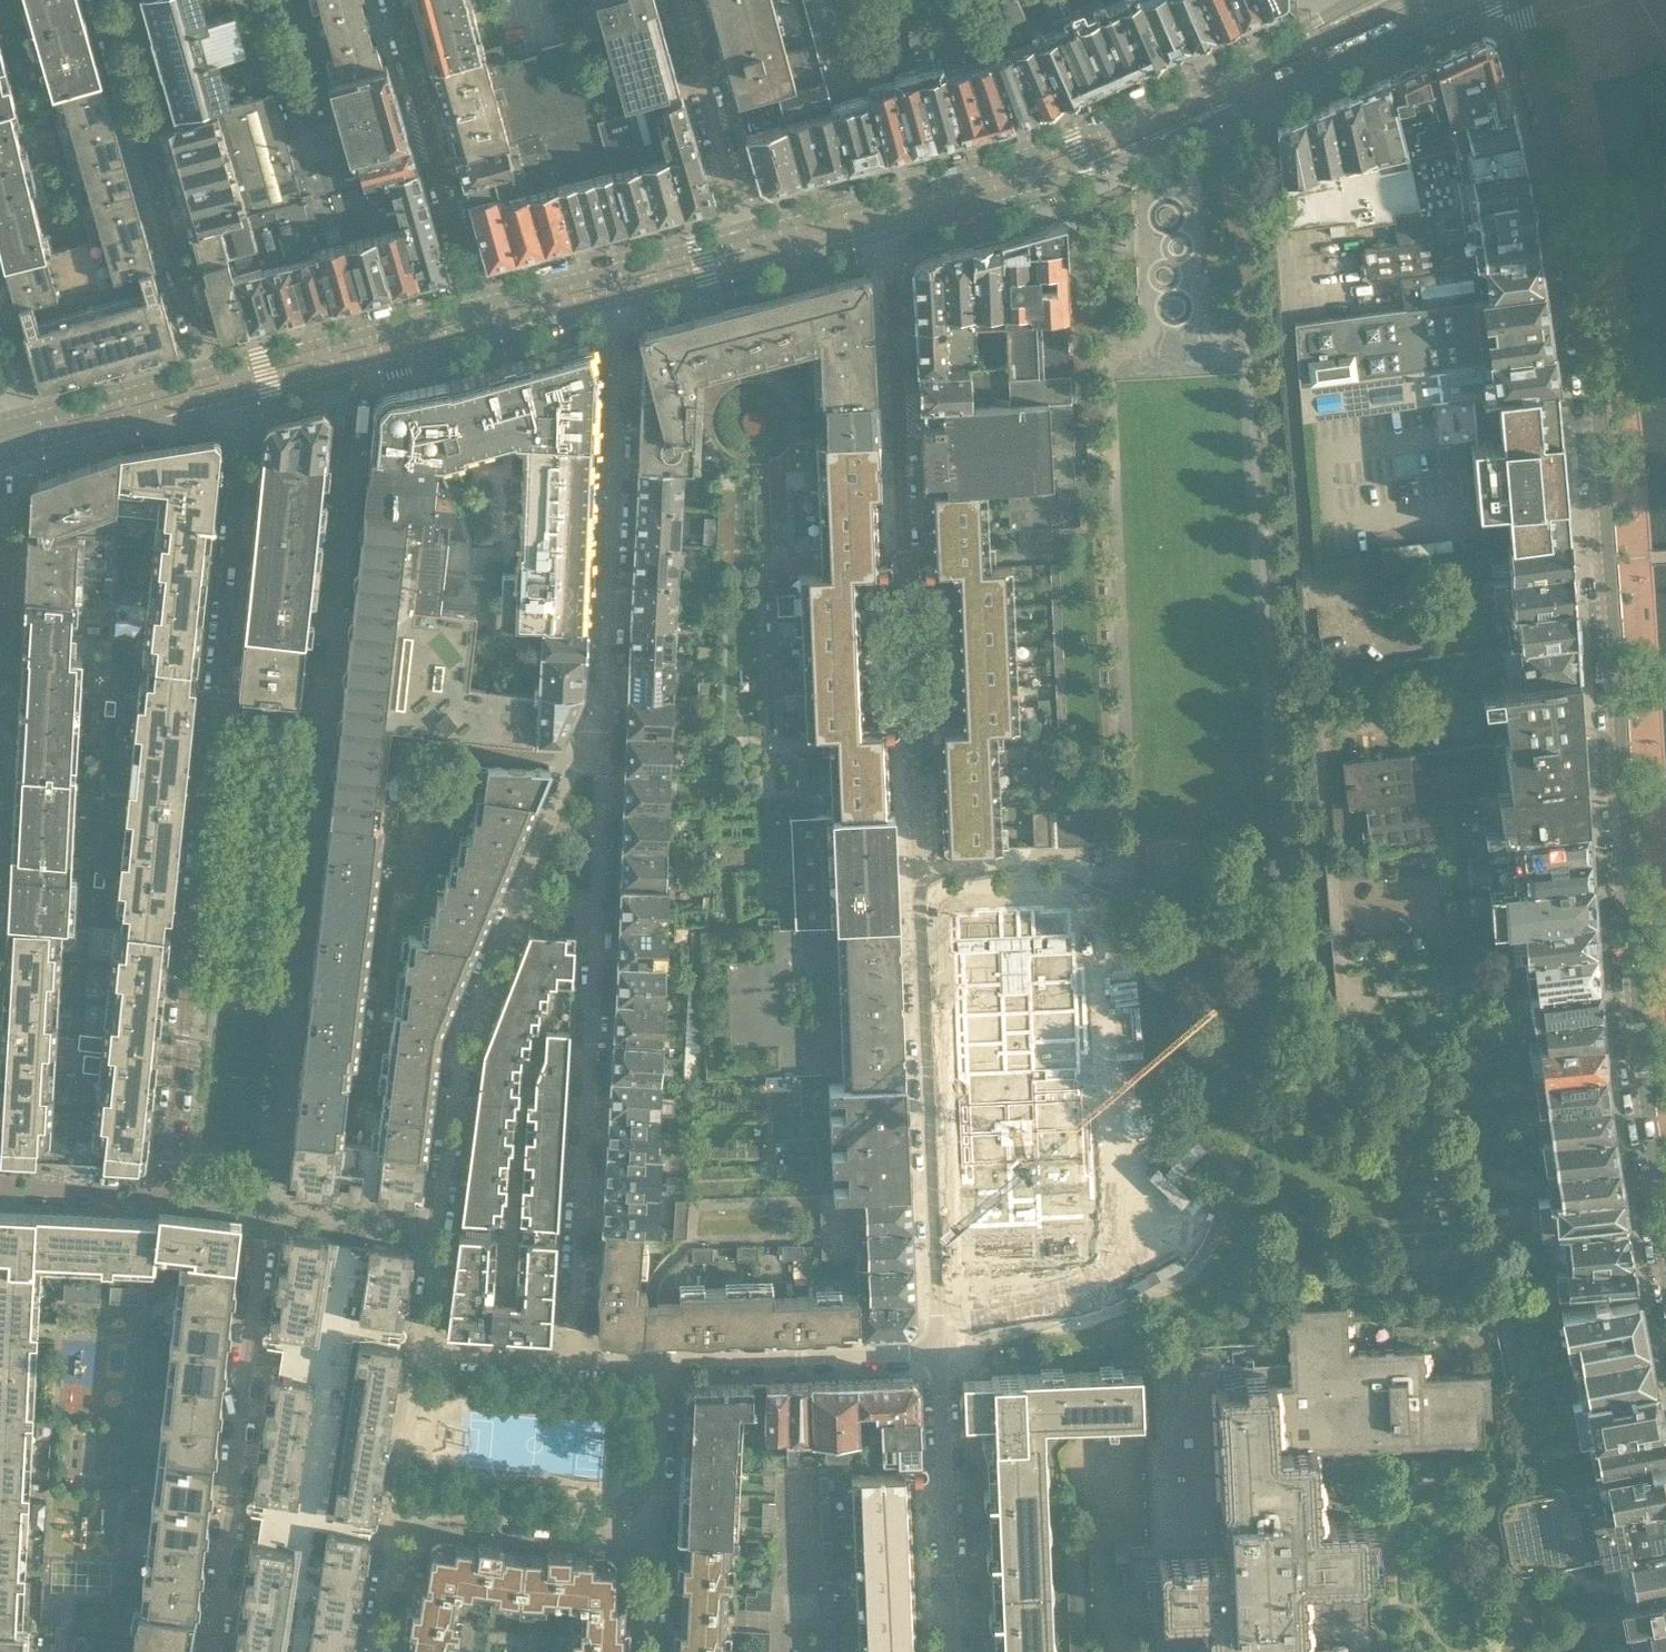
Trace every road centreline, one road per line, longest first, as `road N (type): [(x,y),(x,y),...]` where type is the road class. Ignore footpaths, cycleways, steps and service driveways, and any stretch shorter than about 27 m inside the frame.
road 1 (tertiary): [(1523,0),(1586,341),(1642,1050),(1665,1223)]
road 2 (residential): [(889,228),(932,1354)]
road 3 (residential): [(574,1362),(418,1352),(462,1045),(575,757),(603,714)]
road 4 (residential): [(245,396),(168,1192)]
road 5 (tertiary): [(889,228),(1088,177),(1498,0)]
road 6 (residential): [(574,1362),(603,714)]
road 7 (residential): [(201,1651),(266,1209),(168,1192)]
road 8 (tertiary): [(1351,0),(1188,85),(1002,157),(847,202)]
road 9 (residential): [(603,714),(621,301)]
road 10 (residential): [(644,1524),(393,1510),(370,1651)]
road 11 (tertiary): [(245,396),(621,301)]
road 12 (residential): [(104,0),(207,370)]
road 13 (residential): [(399,0),(483,297)]
road 14 (residential): [(947,1651),(932,1354)]
road 15 (residential): [(932,1354),(653,1363)]
road 16 (tertiary): [(743,227),(483,297)]
road 17 (tertiary): [(483,297),(238,361)]
road 18 (tertiary): [(2,464),(245,396)]
road 19 (residential): [(743,227),(683,0)]
road 20 (tertiary): [(207,370),(9,417)]
road 21 (residential): [(168,1192),(0,1185)]
road 22 (residential): [(653,1363),(644,1524)]
road 23 (tertiary): [(754,264),(889,228)]
road 24 (tertiary): [(621,301),(754,264)]
road 25 (residential): [(638,1651),(644,1524)]

